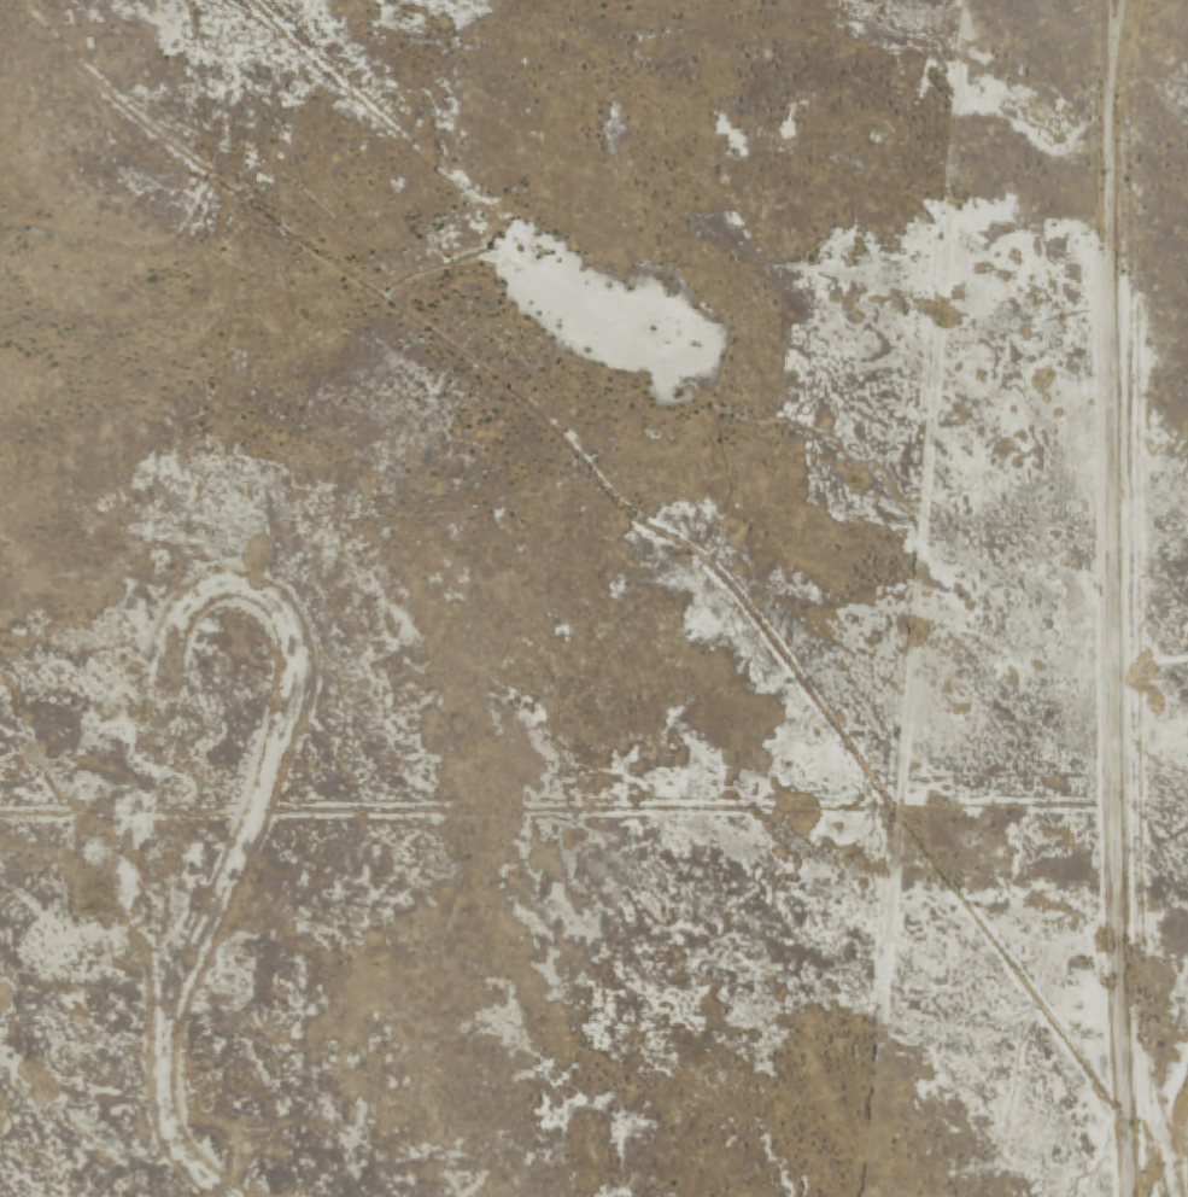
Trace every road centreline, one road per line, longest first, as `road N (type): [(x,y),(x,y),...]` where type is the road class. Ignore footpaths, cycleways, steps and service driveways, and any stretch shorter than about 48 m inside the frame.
road 1 (track): [(1126,1196),(1117,1012),(1110,243),(1110,87),(1122,0)]

